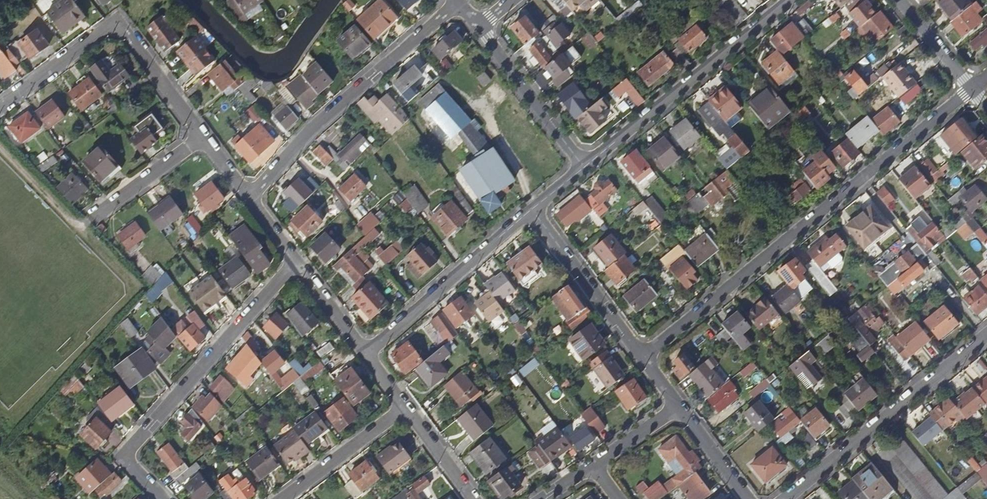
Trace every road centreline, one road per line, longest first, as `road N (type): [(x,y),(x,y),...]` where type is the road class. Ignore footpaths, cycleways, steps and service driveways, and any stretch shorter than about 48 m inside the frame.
road 1 (residential): [(640,357),(971,90)]
road 2 (residential): [(294,260),(120,457),(159,498)]
road 3 (residential): [(456,0),(303,137),(250,198)]
road 4 (residential): [(0,107),(103,30),(128,33),(202,137)]
road 5 (residential): [(582,167),(788,0)]
road 6 (residential): [(986,334),(784,498)]
road 7 (residential): [(364,352),(531,208)]
road 8 (residential): [(531,208),(640,357)]
road 9 (residential): [(476,26),(582,167)]
road 10 (residential): [(402,407),(281,498)]
road 11 (residential): [(202,137),(92,218)]

